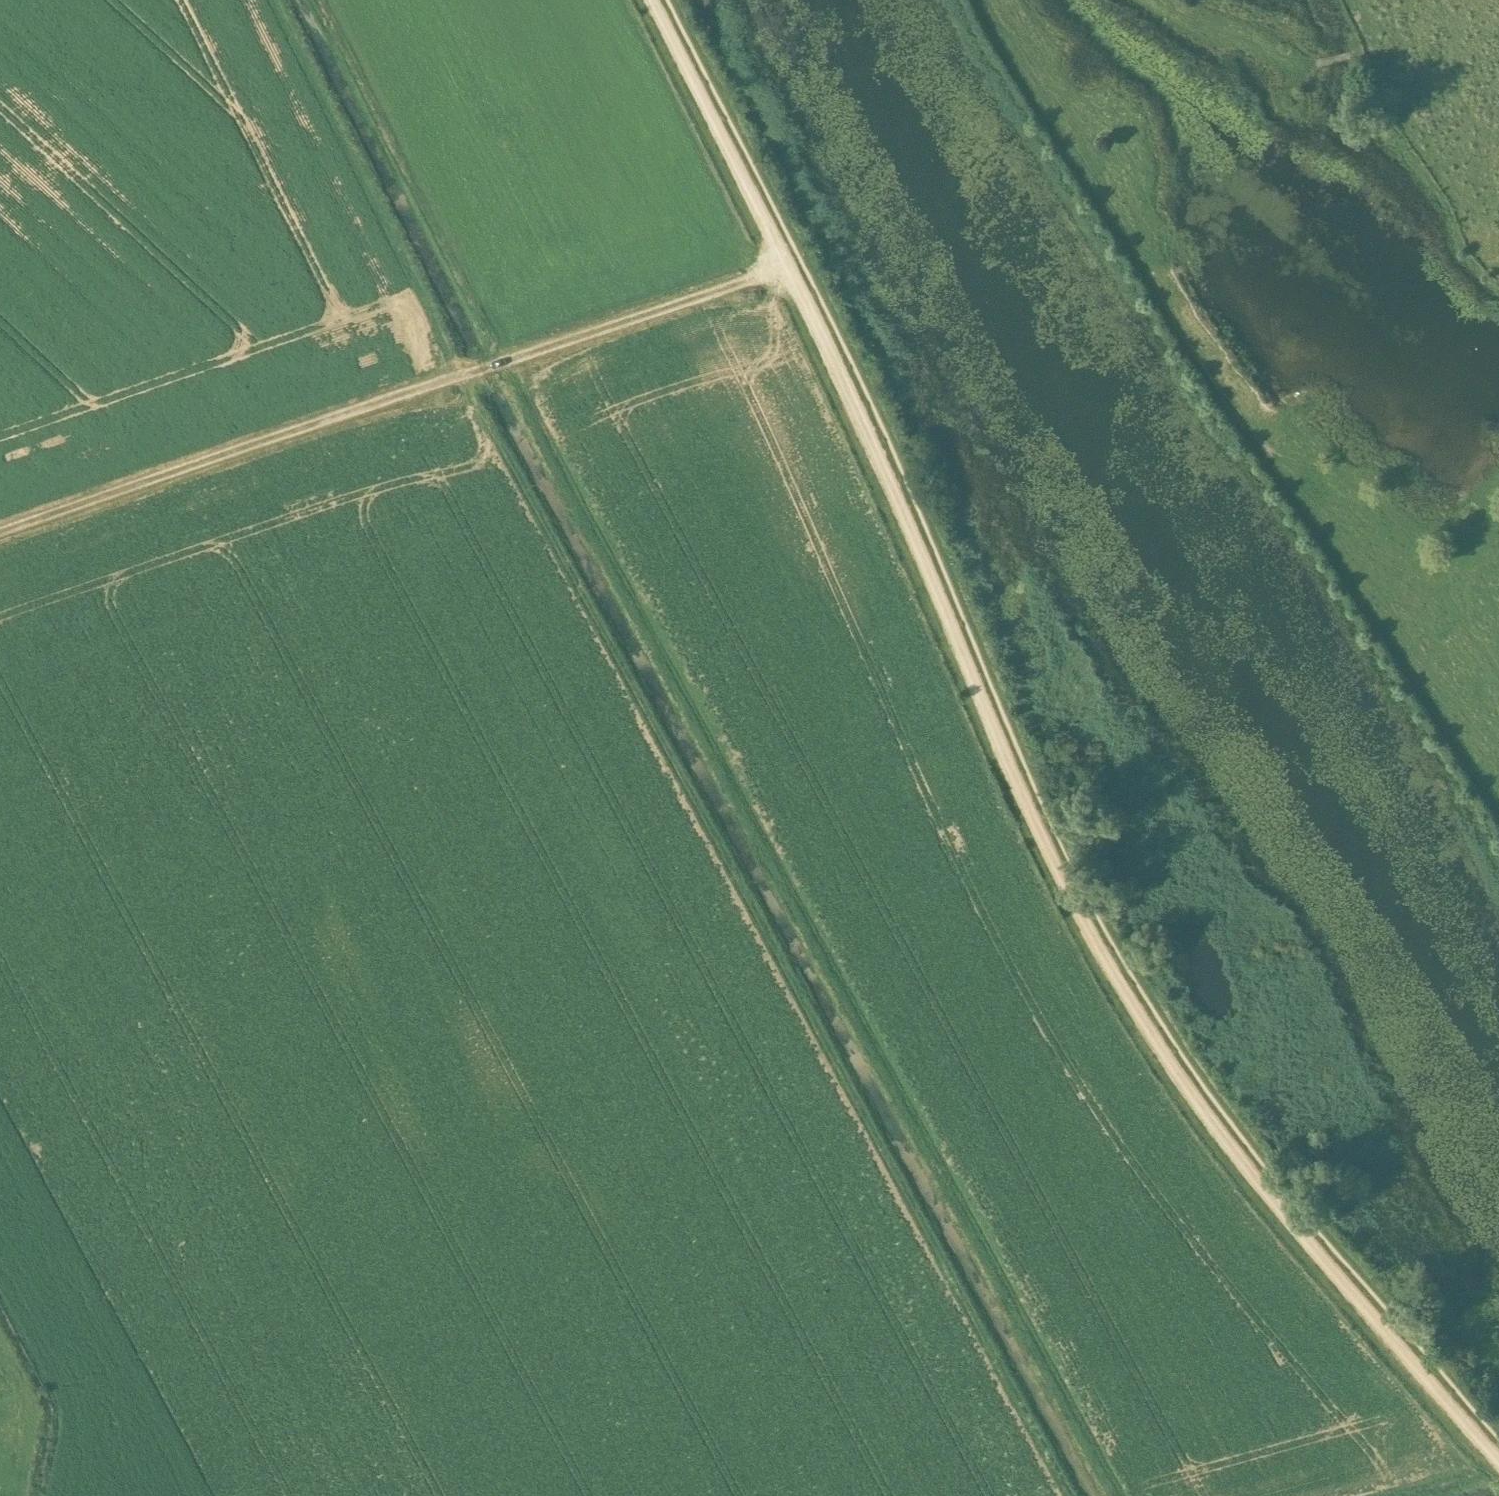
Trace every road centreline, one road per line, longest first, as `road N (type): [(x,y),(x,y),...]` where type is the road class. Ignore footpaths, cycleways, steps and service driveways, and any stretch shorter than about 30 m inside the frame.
road 1 (track): [(651,0),(788,269),(1019,788),(1114,974),(1176,1075),(1248,1167),(1498,1460)]
road 2 (track): [(805,258),(0,533)]

